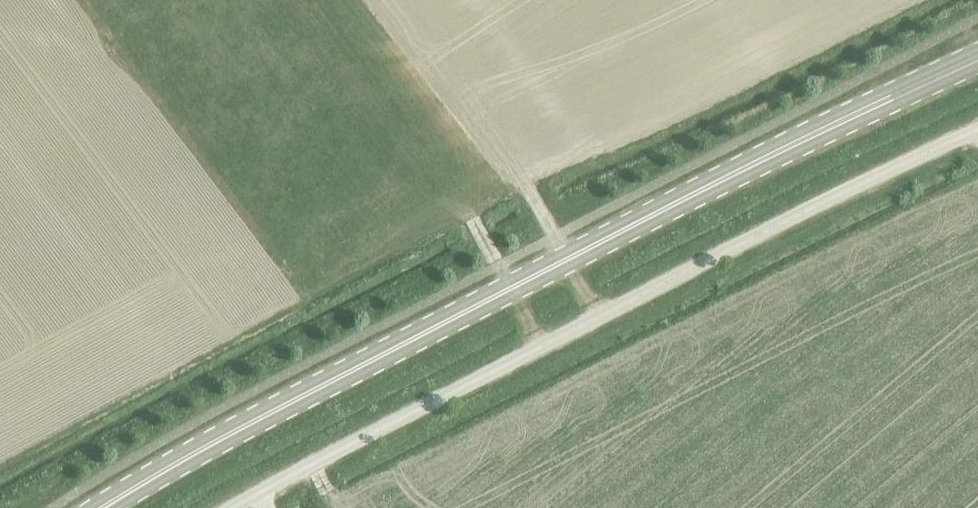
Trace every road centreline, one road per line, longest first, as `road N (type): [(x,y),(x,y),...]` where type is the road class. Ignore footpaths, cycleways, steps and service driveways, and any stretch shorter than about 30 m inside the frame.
road 1 (secondary): [(104,507),(226,436),(977,57)]
road 2 (unclassified): [(238,507),(977,130)]

